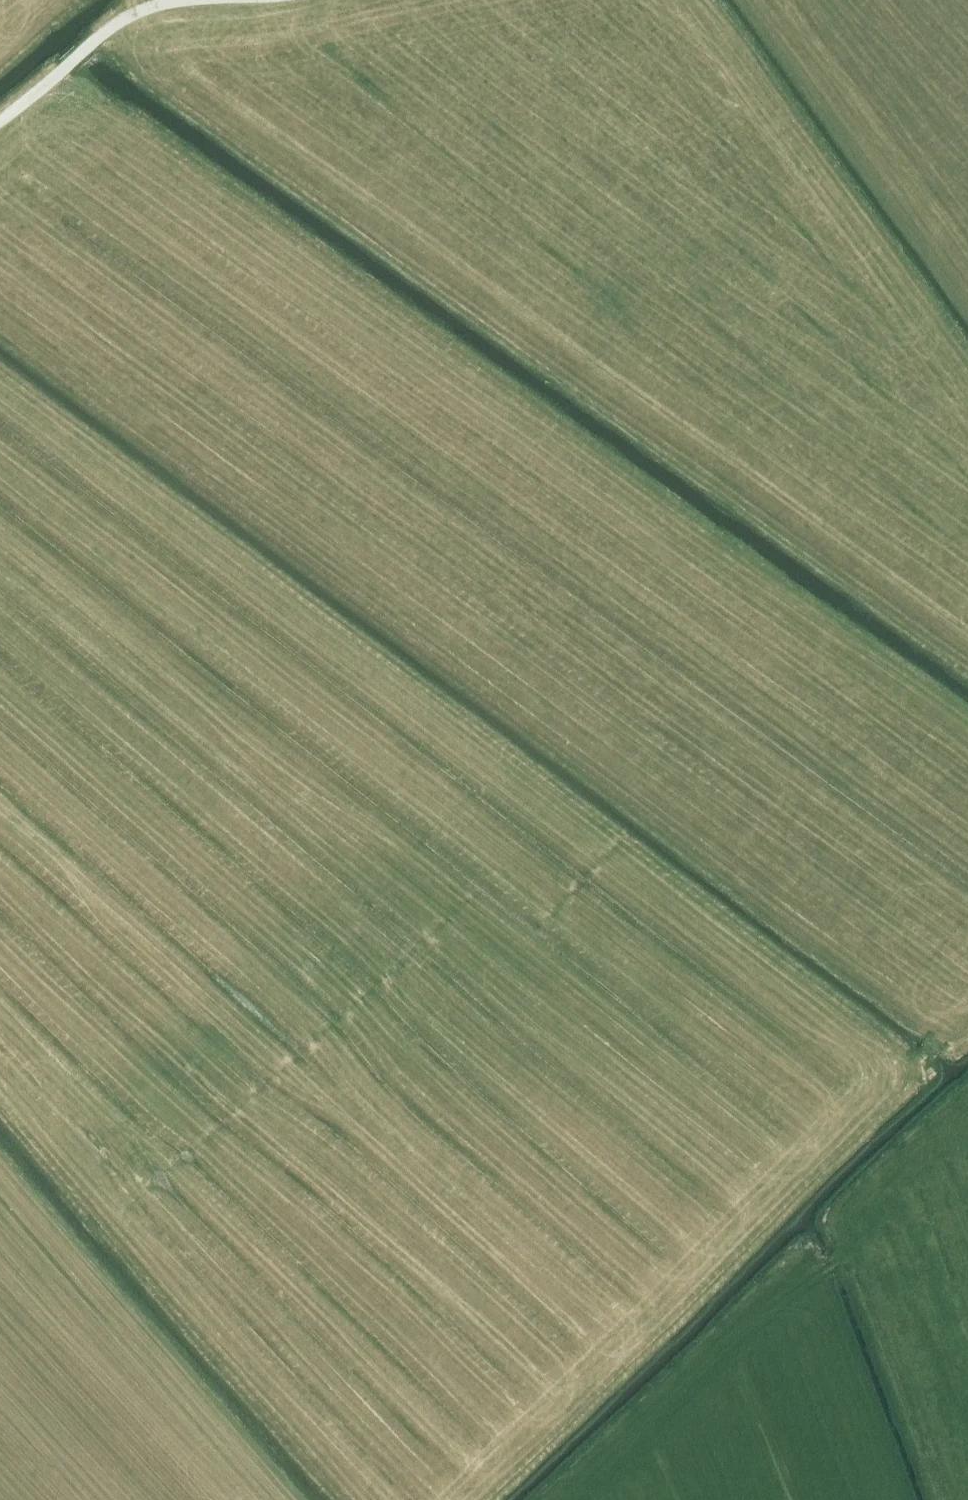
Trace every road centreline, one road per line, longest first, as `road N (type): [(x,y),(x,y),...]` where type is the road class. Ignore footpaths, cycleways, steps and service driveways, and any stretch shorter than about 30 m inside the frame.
road 1 (track): [(0,121),(106,30),(184,0)]

